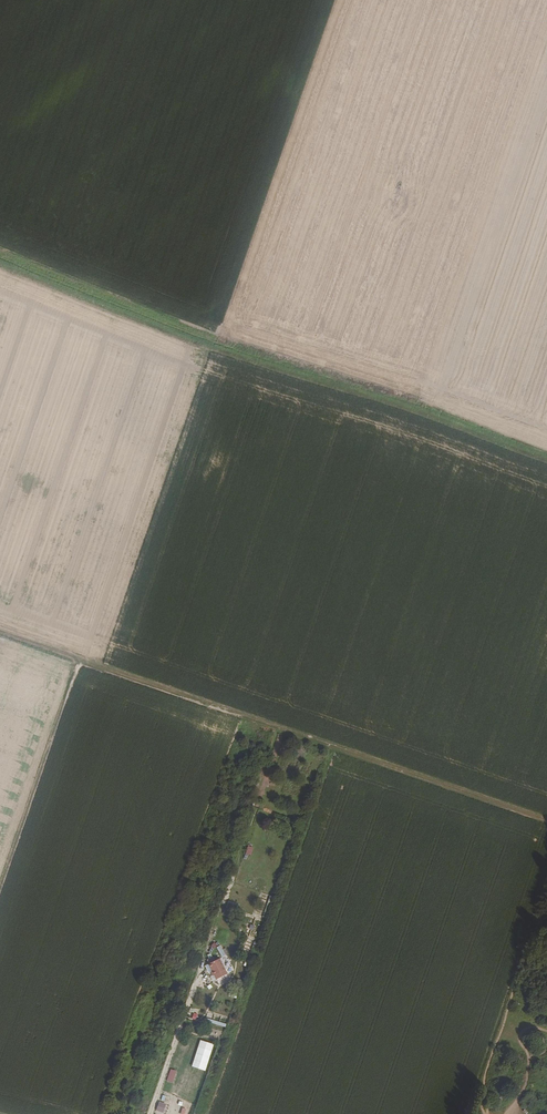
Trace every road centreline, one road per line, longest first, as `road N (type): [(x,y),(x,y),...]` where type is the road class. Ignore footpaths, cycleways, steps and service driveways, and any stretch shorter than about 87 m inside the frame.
road 1 (track): [(546,821),(0,632)]
road 2 (track): [(0,886),(81,659)]

